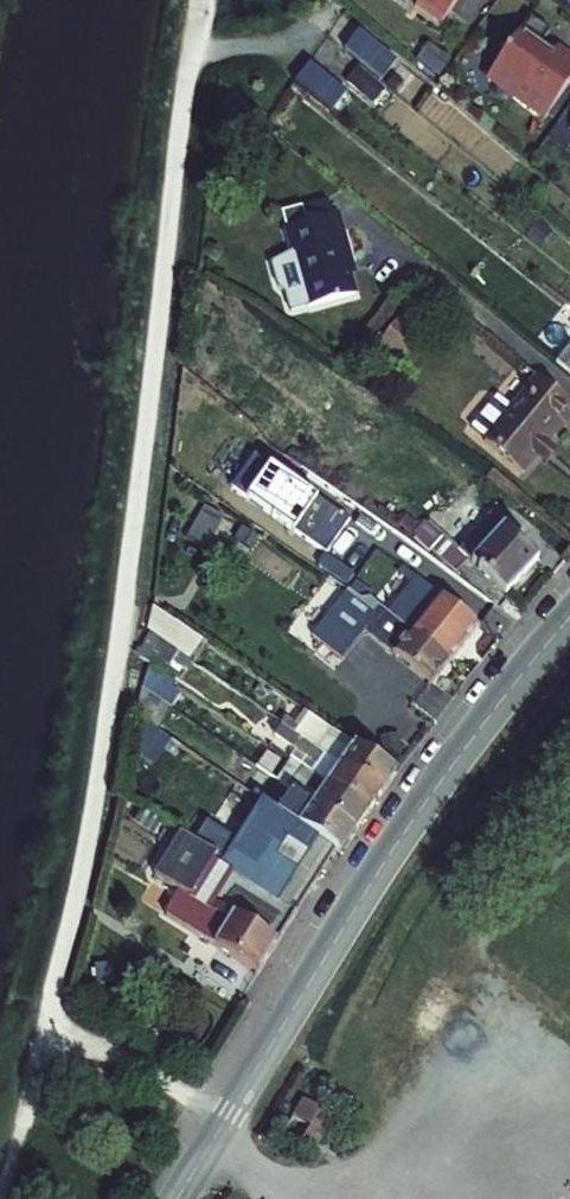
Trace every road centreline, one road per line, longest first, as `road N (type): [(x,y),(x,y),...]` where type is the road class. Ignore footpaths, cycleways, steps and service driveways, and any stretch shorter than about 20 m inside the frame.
road 1 (secondary): [(177,1198),(440,782),(569,616)]

